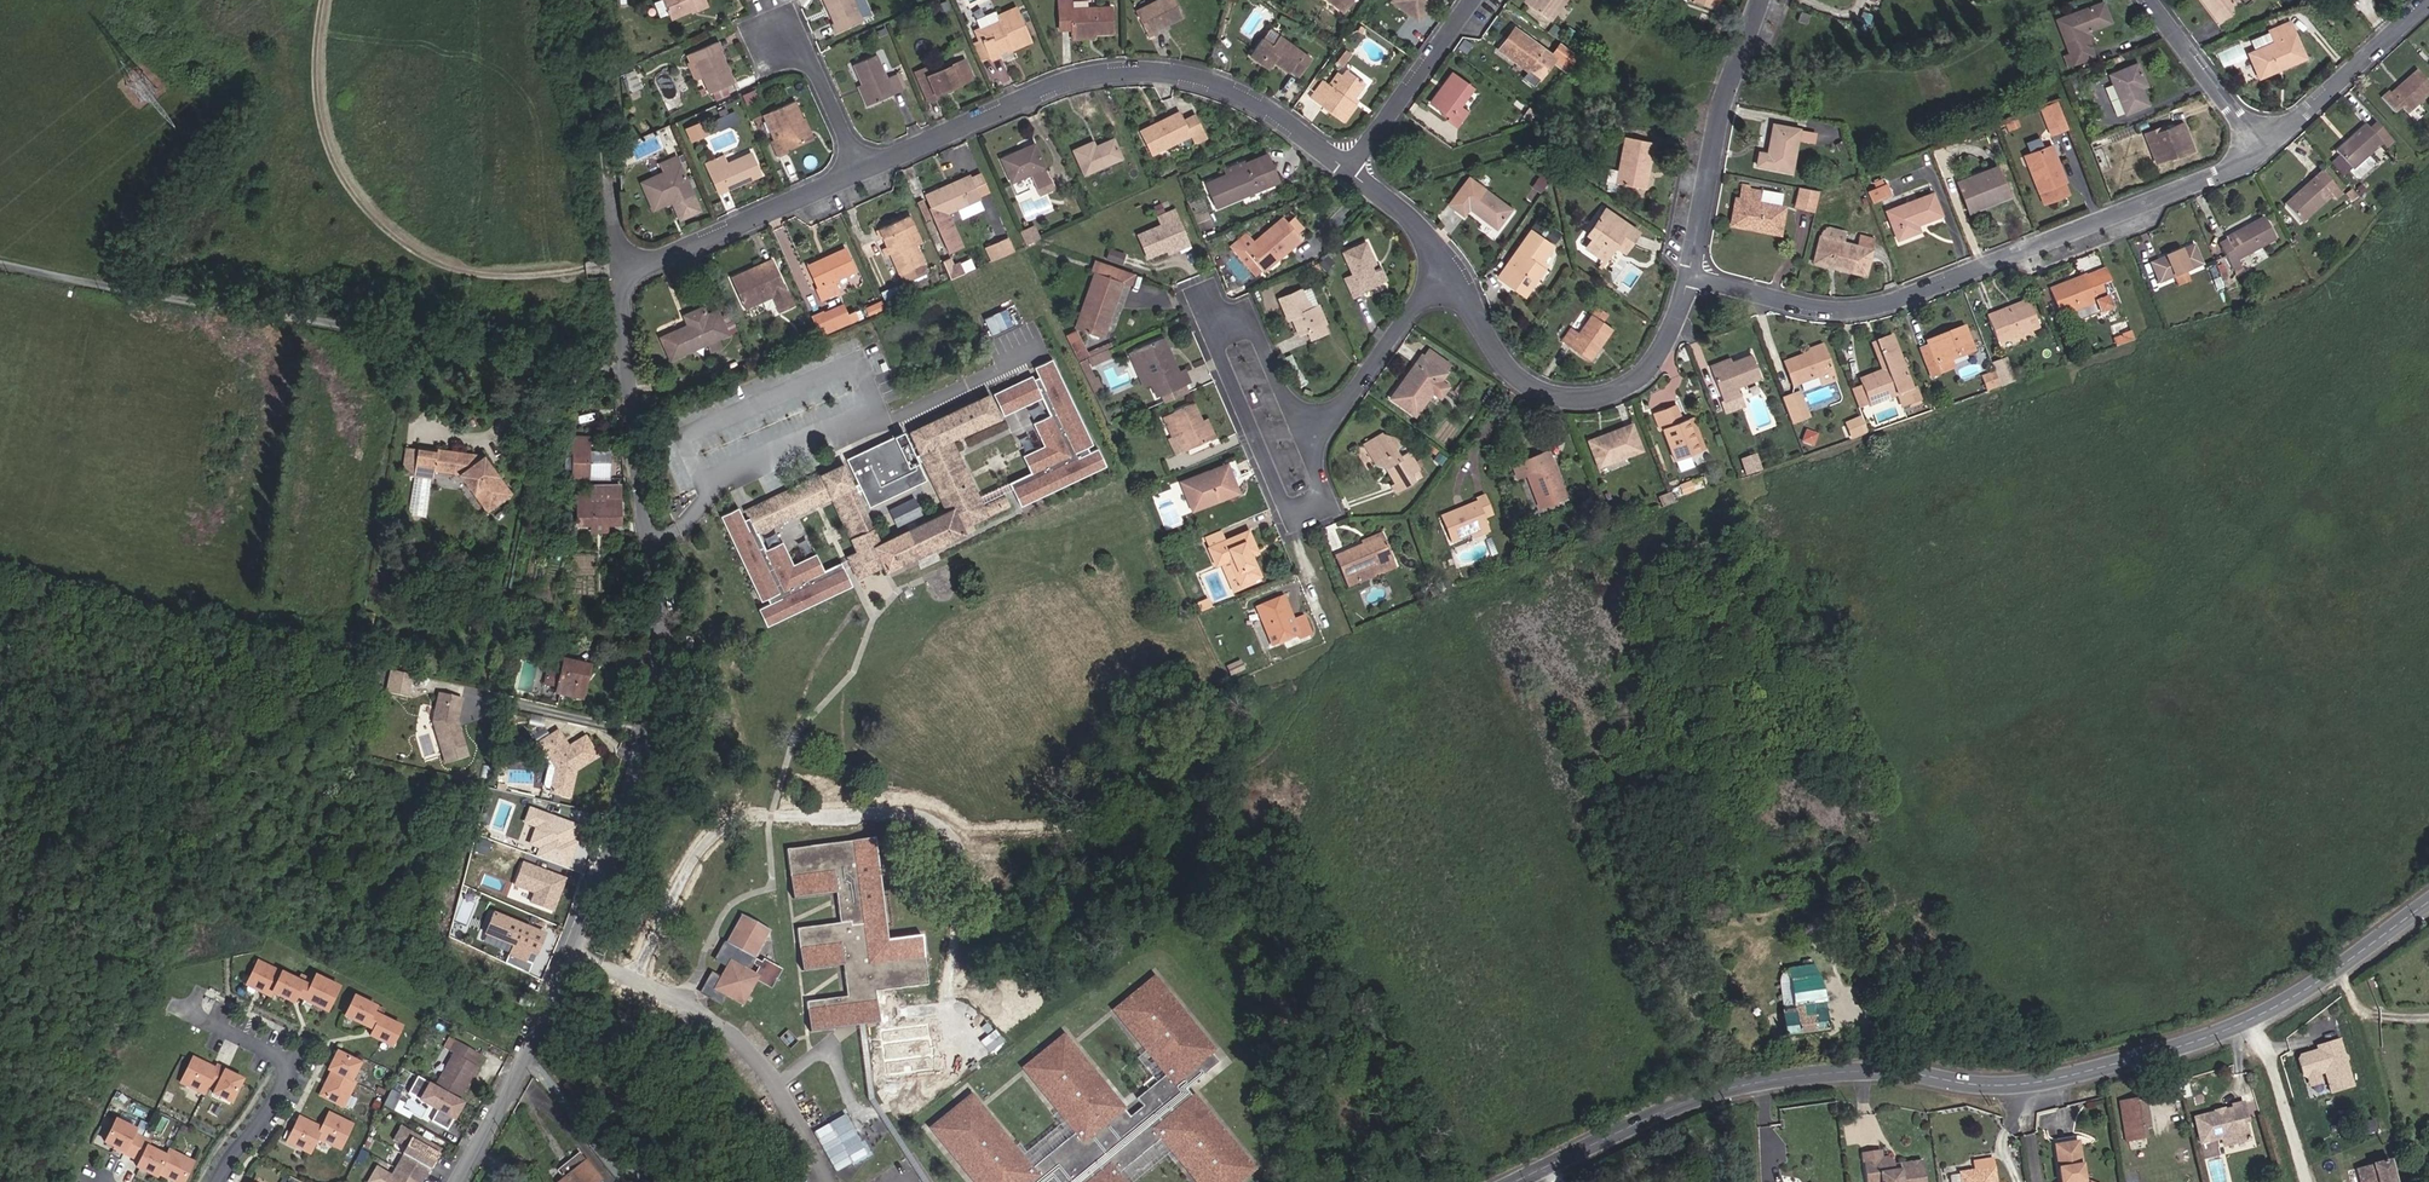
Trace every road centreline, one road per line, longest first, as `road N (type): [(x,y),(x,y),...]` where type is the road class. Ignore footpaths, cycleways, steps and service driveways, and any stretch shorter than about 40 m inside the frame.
road 1 (residential): [(864,165),(621,272),(624,364),(663,682),(591,920),(460,1181)]
road 2 (tertiary): [(1517,1181),(1728,1088),(1864,1073),(2015,1086),(2195,1042),(2307,987),(2428,904)]
road 3 (track): [(624,364),(0,264)]
road 4 (residential): [(2266,145),(2227,174),(1890,305),(1818,307),(1689,270)]
road 5 (residential): [(1346,175),(1229,93),(1133,73),(1026,93),(864,165)]
road 6 (residential): [(1306,444),(1247,308),(1209,328),(1292,514),(1327,497)]
road 7 (residential): [(1689,270),(1655,362),(1632,382),(1579,400),(1553,396),(1495,357),(1445,270)]
road 8 (residential): [(1757,0),(1725,97),(1689,270)]
road 9 (residential): [(217,1181),(289,1076),(286,1061),(270,1052),(178,1009)]
road 10 (residential): [(1445,270),(1306,444)]
road 11 (residential): [(2428,0),(2266,145)]
road 12 (residential): [(1346,175),(1469,0)]
road 13 (residential): [(2266,145),(2152,0)]
road 14 (residential): [(1445,270),(1346,175)]
road 15 (residential): [(864,165),(808,46)]

